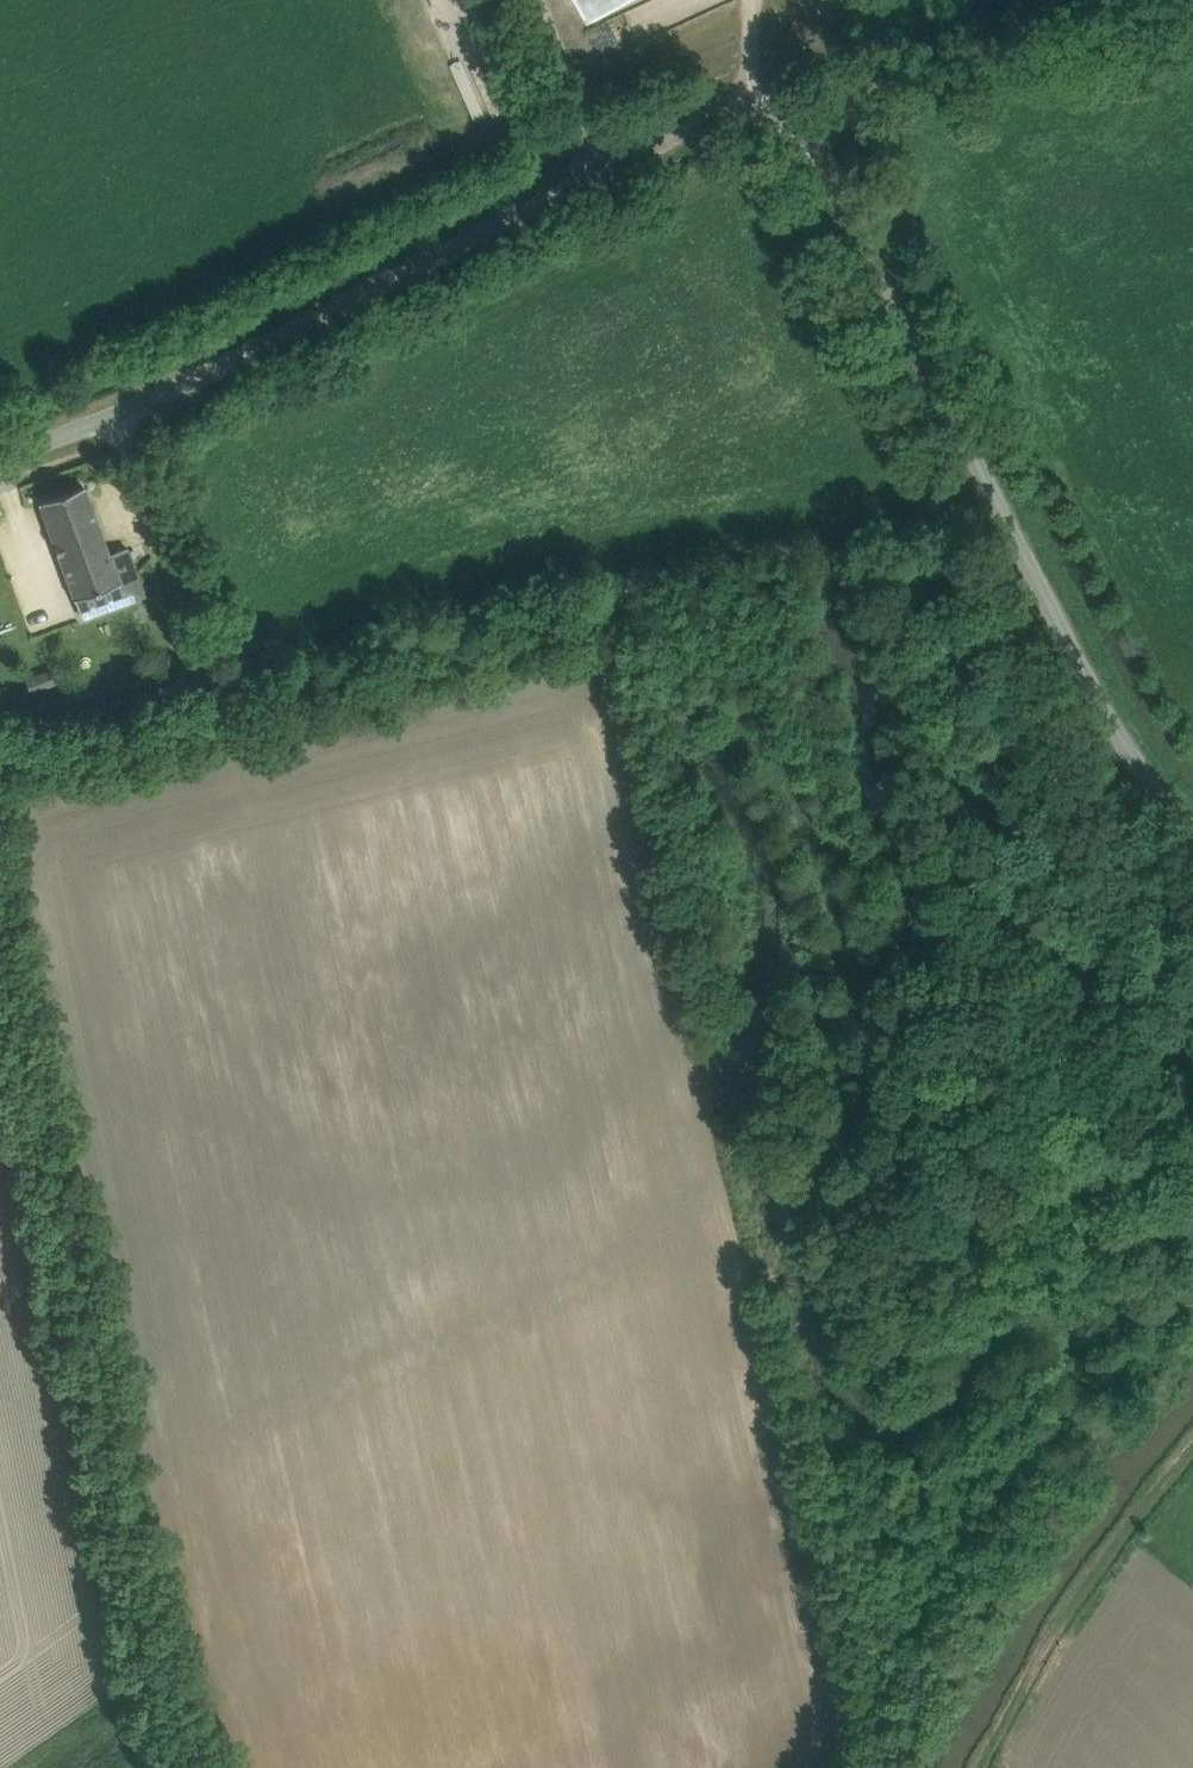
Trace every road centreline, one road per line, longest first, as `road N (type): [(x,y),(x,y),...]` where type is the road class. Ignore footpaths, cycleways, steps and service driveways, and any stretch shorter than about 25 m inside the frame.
road 1 (unclassified): [(0,457),(152,400),(715,116),(754,107),(782,116),(821,147),(1096,694),(1135,759),(1192,827)]
road 2 (track): [(981,1767),(1079,1597),(1192,1446)]

